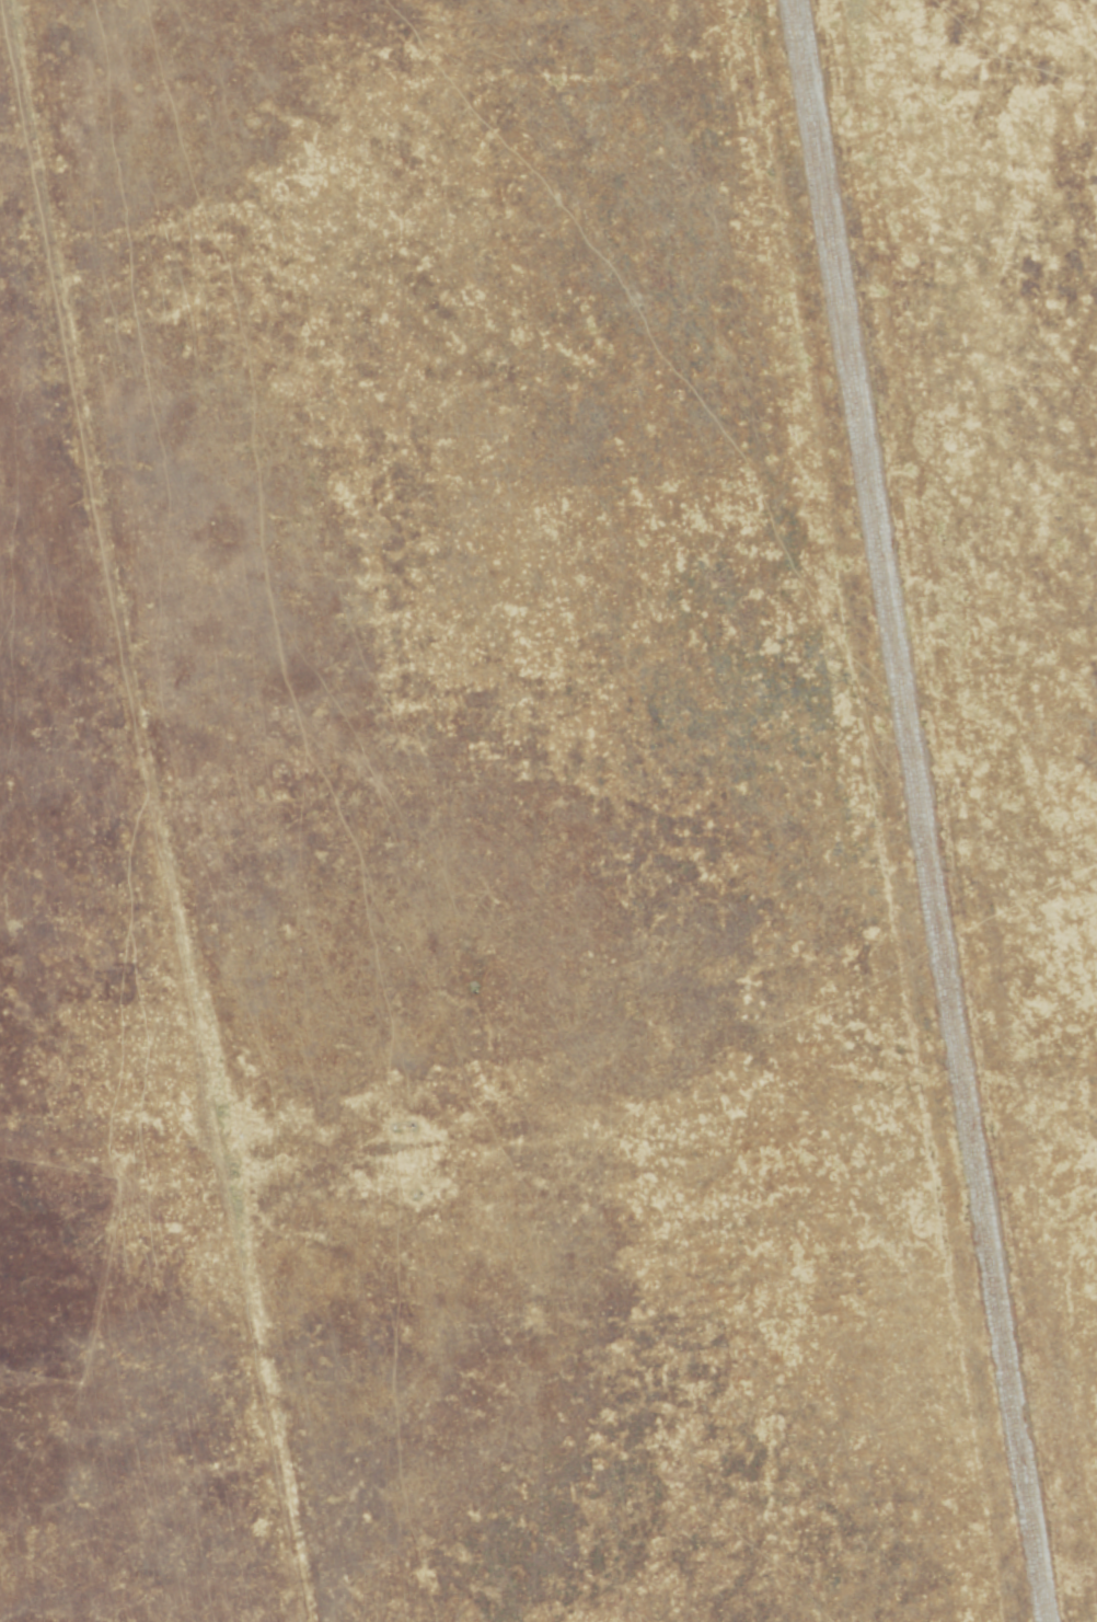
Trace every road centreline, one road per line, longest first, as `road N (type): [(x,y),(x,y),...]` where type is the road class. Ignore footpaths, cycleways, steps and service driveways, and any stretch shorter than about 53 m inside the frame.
road 1 (track): [(142,1181),(199,1173),(210,1139),(1,0)]

